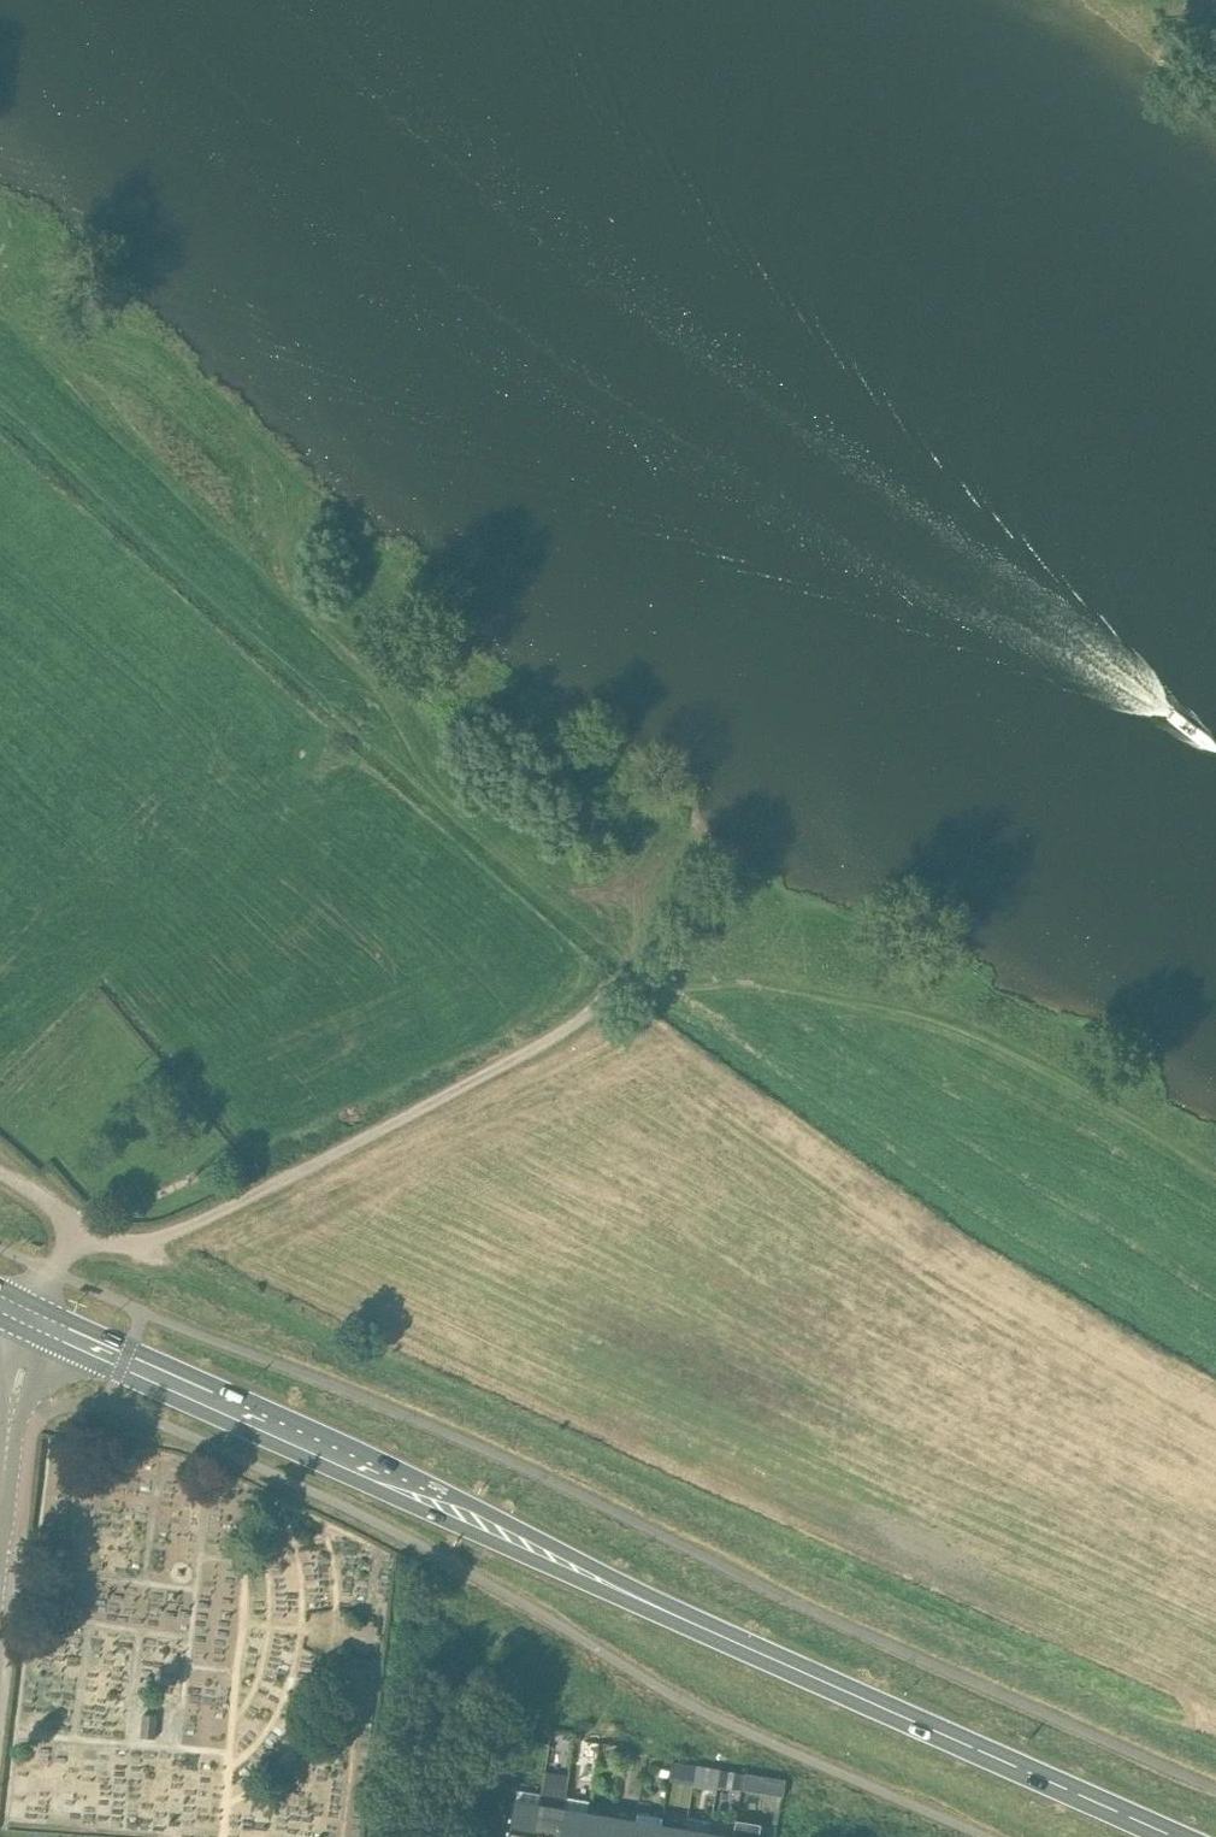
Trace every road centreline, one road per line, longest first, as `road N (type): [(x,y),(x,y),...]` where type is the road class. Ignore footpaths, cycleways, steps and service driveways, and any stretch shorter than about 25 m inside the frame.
road 1 (primary): [(1186,1836),(31,1316)]
road 2 (track): [(663,904),(625,983),(531,1051),(158,1239),(75,1249),(55,1272)]
road 3 (tertiary): [(14,1410),(0,1545)]

